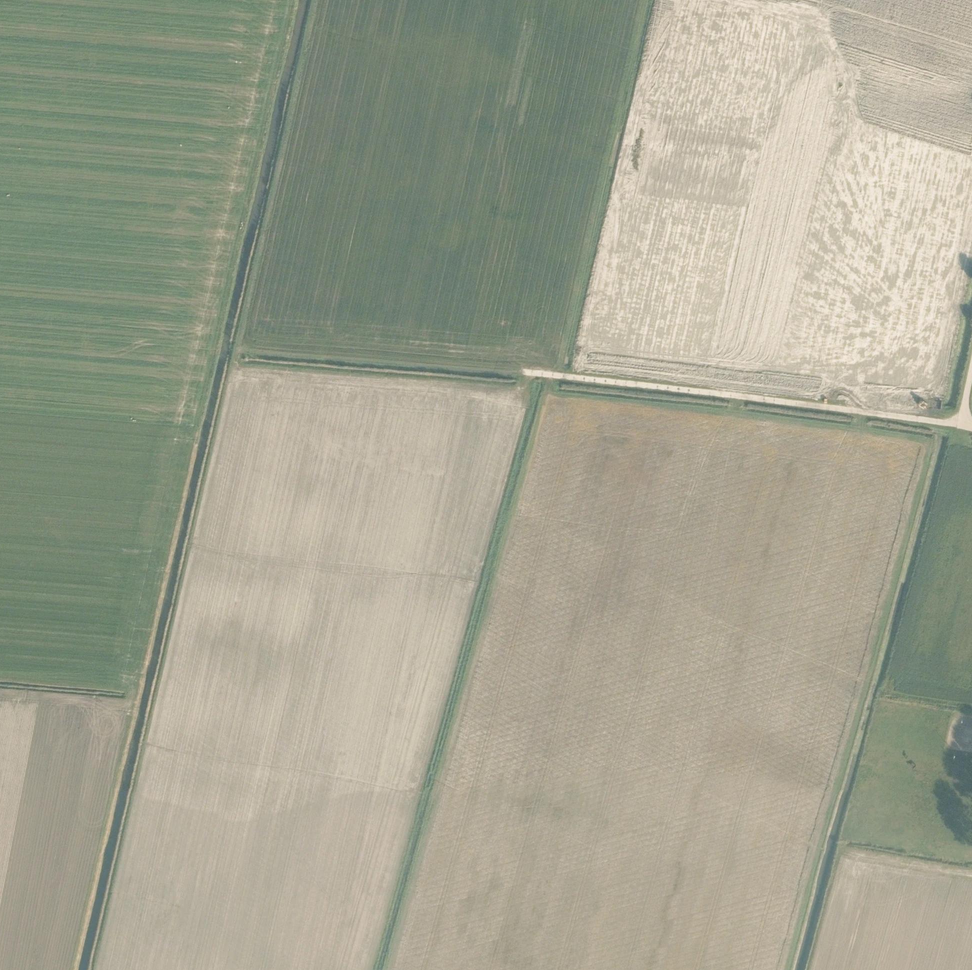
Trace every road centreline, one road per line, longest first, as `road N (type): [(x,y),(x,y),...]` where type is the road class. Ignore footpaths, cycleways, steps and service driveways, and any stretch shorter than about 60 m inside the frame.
road 1 (track): [(960,423),(524,371)]

